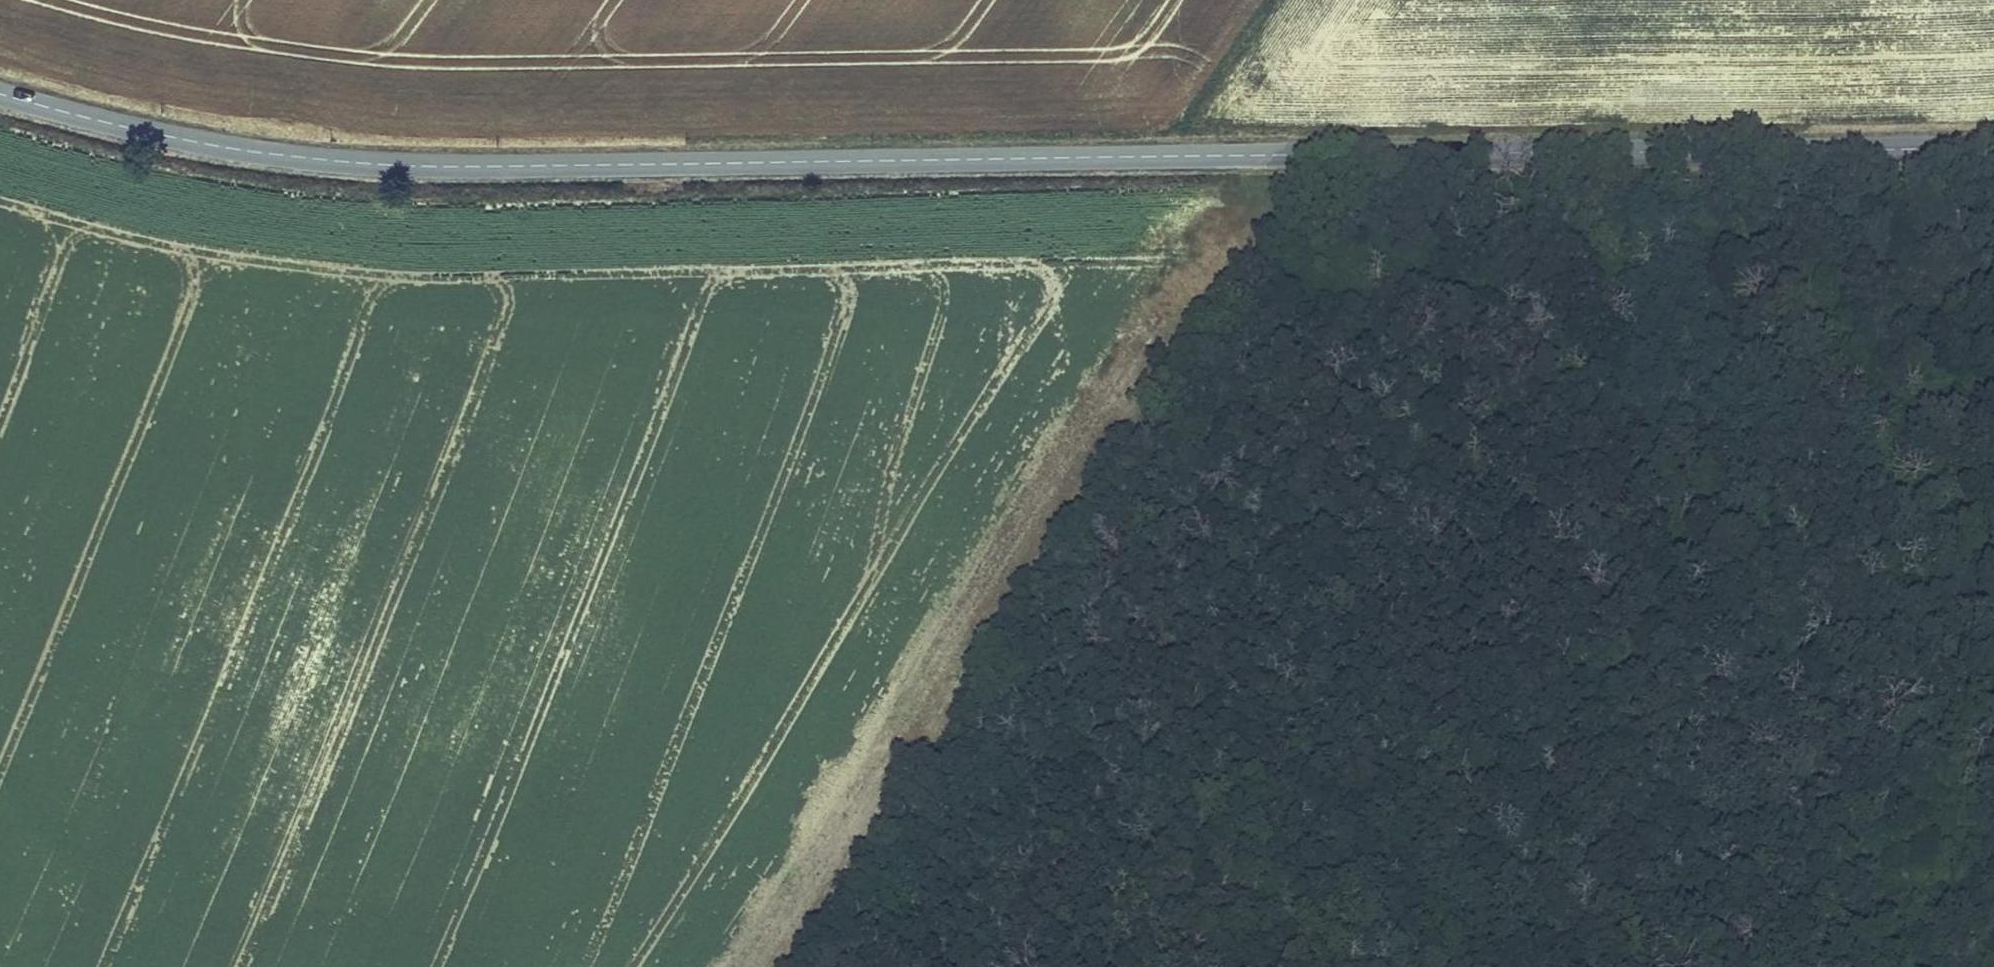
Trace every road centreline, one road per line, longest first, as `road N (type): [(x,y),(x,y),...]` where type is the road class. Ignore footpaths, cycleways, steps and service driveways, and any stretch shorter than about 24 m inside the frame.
road 1 (tertiary): [(1993,148),(457,171),(189,144),(0,97)]

